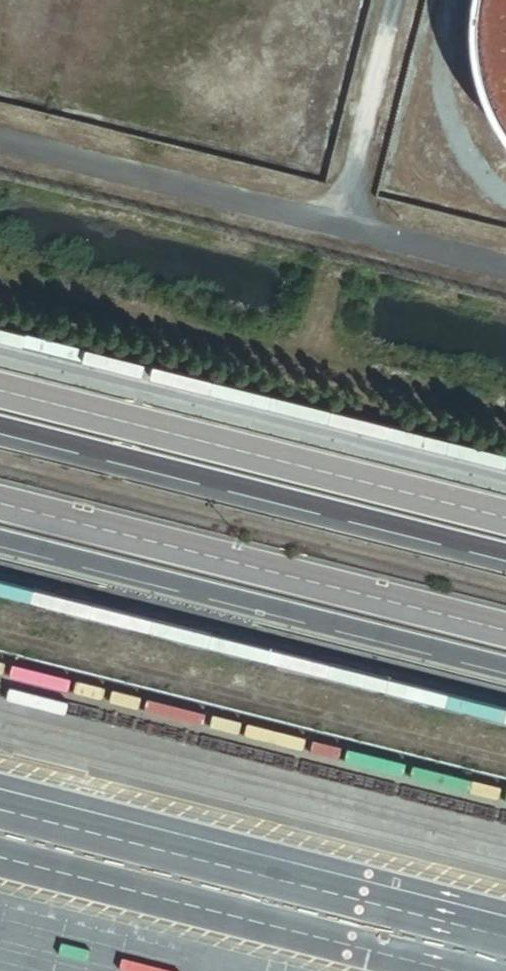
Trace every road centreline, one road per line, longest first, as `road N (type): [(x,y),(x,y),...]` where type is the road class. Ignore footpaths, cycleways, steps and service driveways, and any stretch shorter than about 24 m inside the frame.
road 1 (unclassified): [(505,518),(0,390)]
road 2 (unclassified): [(0,539),(505,666)]
road 3 (unclassified): [(0,429),(505,556)]
road 4 (unclassified): [(505,631),(0,505)]

